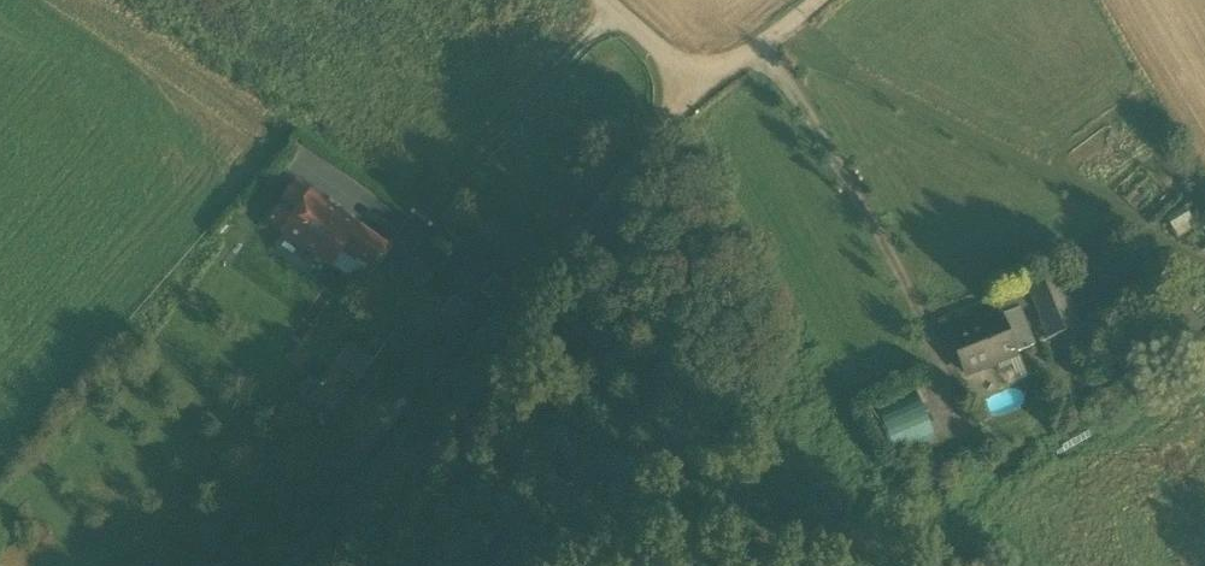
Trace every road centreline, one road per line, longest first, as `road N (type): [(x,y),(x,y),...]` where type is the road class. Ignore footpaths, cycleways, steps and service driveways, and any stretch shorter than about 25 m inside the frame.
road 1 (track): [(287,565),(682,107)]
road 2 (unclassified): [(822,0),(682,107),(592,0)]
road 3 (track): [(607,14),(416,229)]

